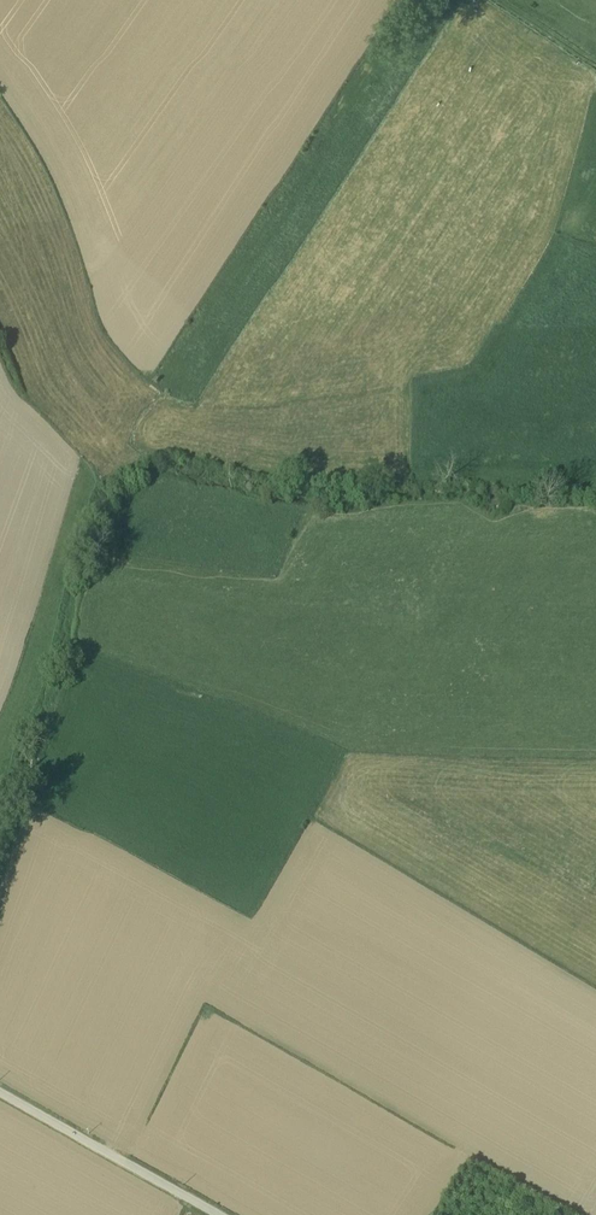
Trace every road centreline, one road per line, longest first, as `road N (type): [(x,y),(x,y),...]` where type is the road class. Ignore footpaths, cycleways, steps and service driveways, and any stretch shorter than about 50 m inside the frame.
road 1 (unclassified): [(0,1098),(205,1214)]

